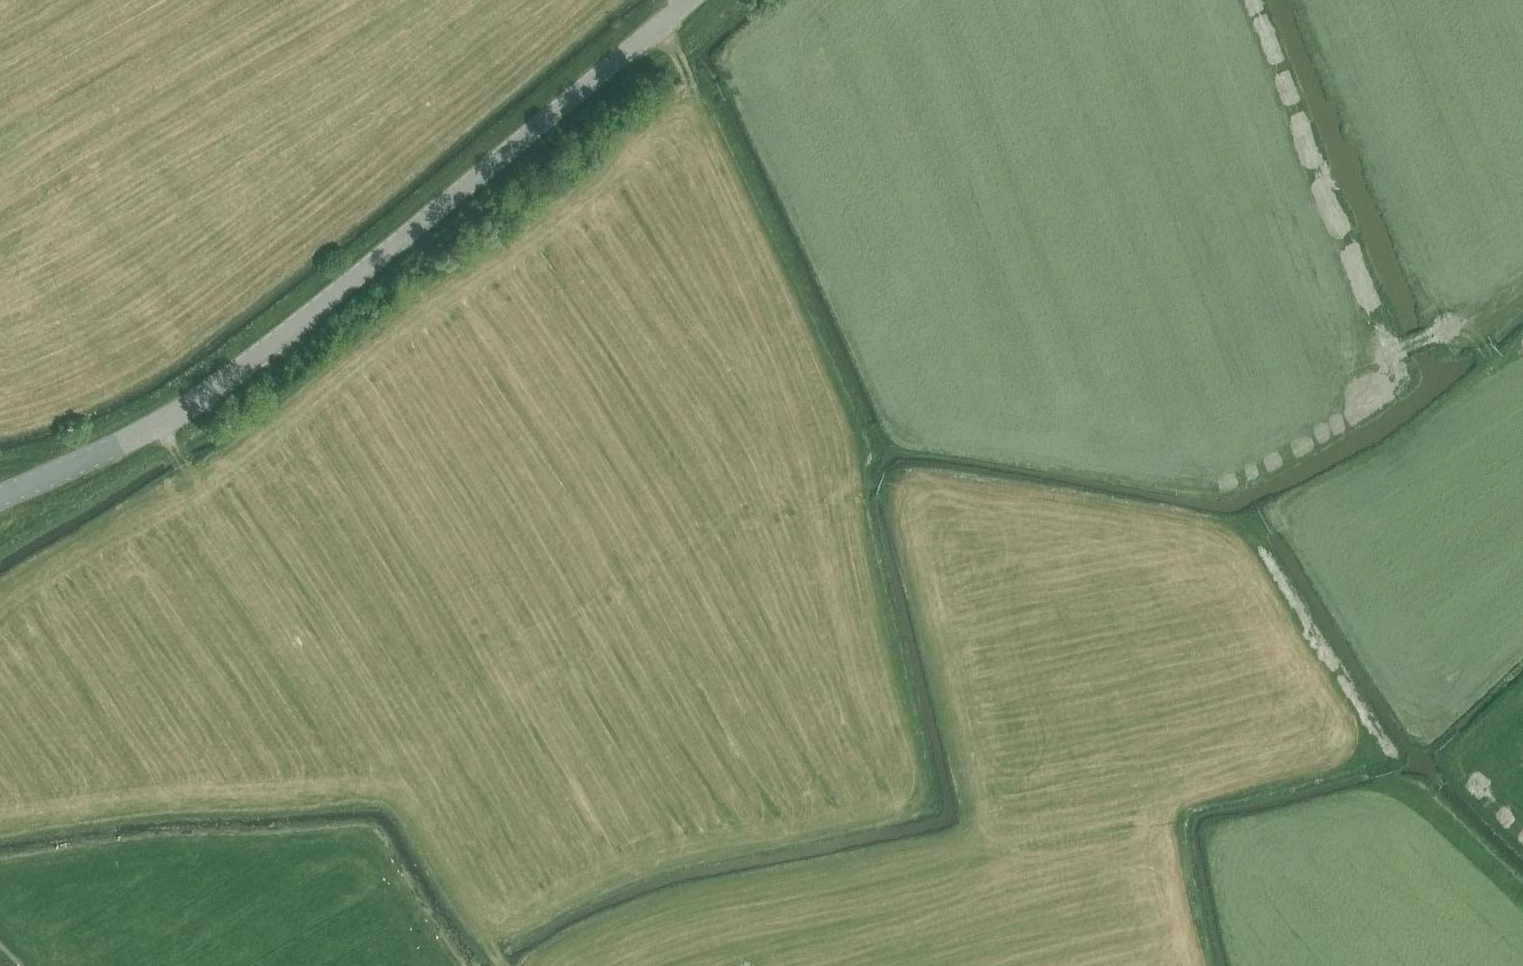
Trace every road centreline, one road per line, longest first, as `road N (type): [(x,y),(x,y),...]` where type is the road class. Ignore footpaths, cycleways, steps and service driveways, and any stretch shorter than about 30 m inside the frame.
road 1 (unclassified): [(689,0),(238,374),(146,430),(0,497)]

